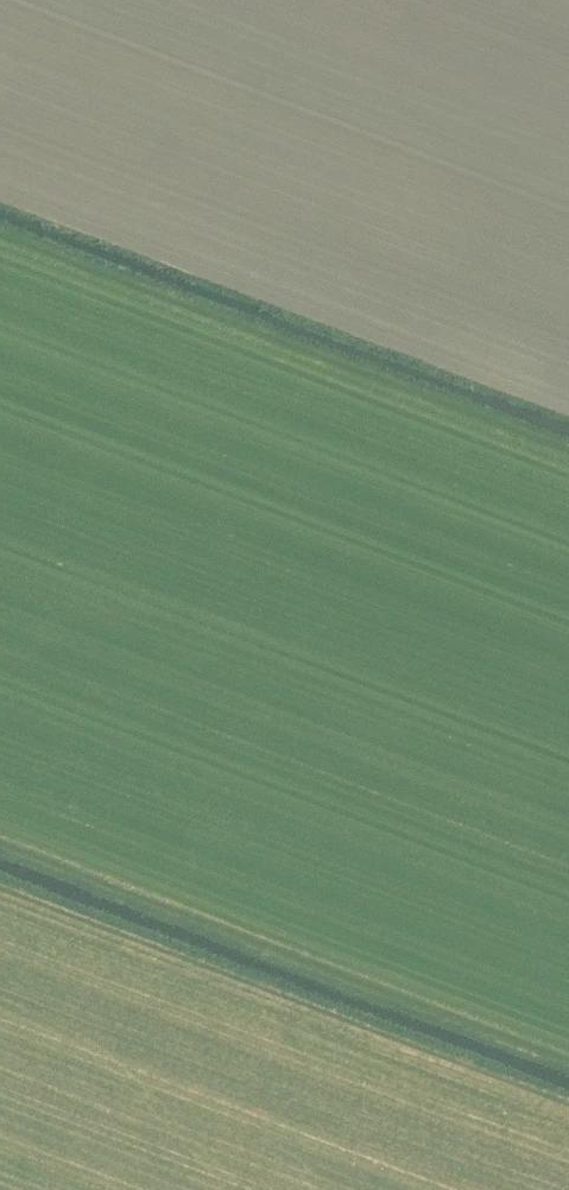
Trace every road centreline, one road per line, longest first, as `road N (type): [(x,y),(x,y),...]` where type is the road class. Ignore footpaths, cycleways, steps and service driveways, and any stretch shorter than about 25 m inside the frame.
road 1 (track): [(0,826),(568,1040)]

